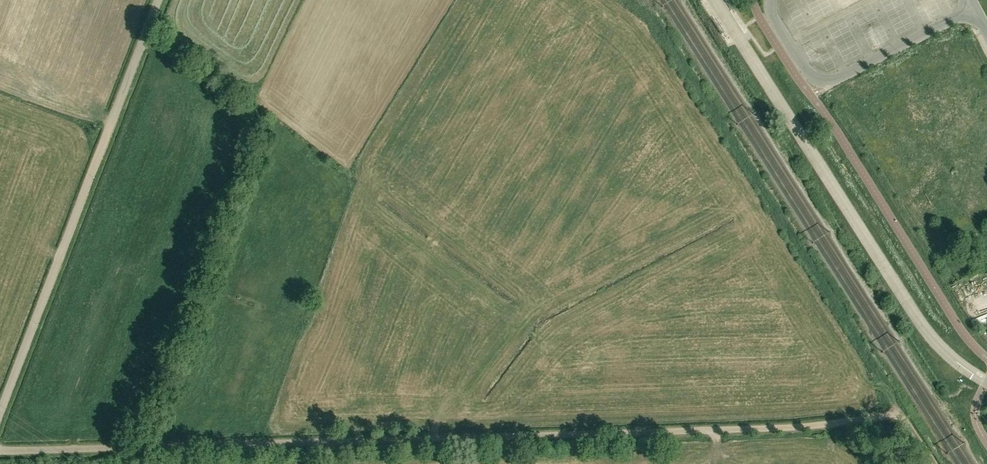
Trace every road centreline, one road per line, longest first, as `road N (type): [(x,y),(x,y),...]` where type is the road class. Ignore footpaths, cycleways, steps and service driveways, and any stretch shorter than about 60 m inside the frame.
road 1 (unclassified): [(0,451),(789,428),(903,408)]
road 2 (track): [(903,408),(662,28),(627,0)]
road 3 (unclassified): [(0,416),(158,0)]

